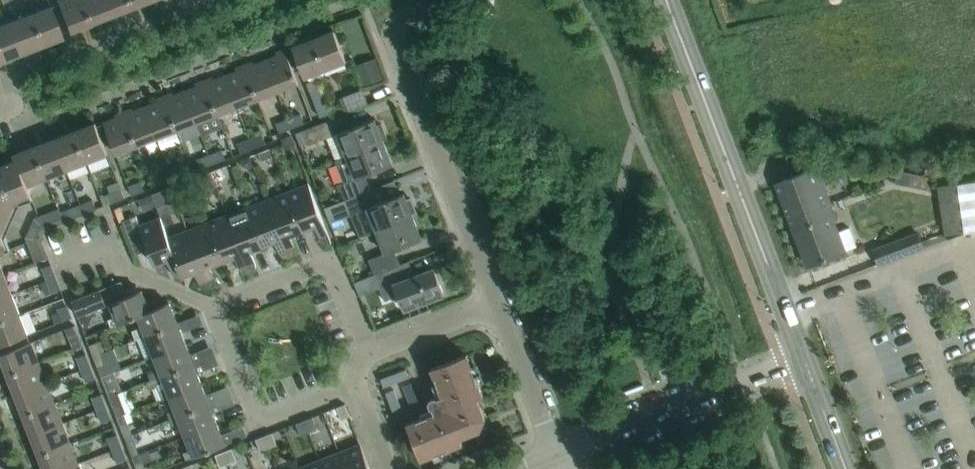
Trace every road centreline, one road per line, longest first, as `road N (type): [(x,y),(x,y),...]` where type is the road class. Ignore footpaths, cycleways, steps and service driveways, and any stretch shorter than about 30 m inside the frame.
road 1 (tertiary): [(805,358),(665,0)]
road 2 (residential): [(497,307),(396,48),(395,31),(415,0)]
road 3 (residential): [(556,454),(805,358)]
road 4 (residential): [(216,307),(259,421),(356,383)]
road 5 (residential): [(365,356),(331,267),(319,264),(216,307)]
road 6 (residential): [(556,454),(497,307)]
road 7 (residential): [(365,356),(497,307)]

